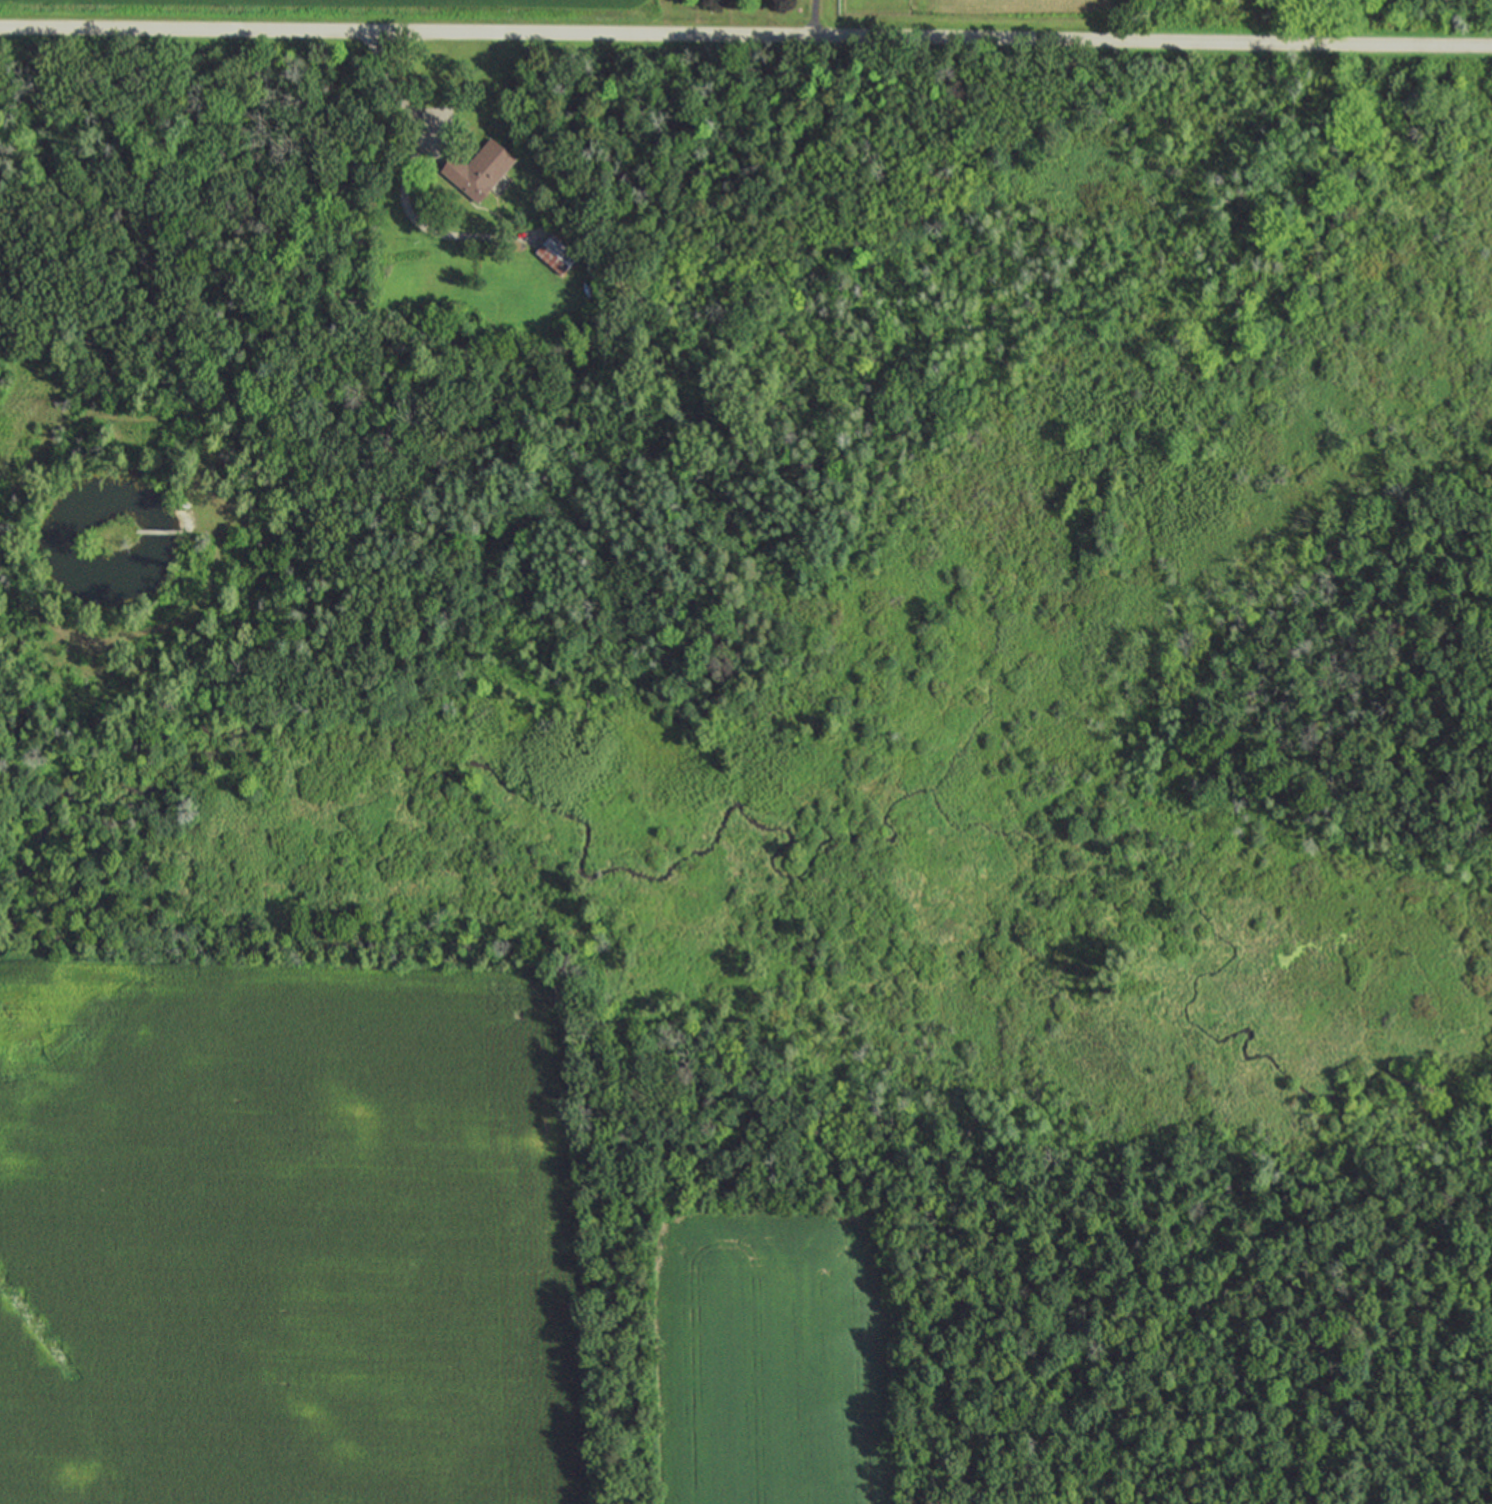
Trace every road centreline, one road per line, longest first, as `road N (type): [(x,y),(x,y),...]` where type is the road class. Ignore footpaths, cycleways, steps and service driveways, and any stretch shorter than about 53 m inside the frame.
road 1 (residential): [(0,27),(1491,45)]

